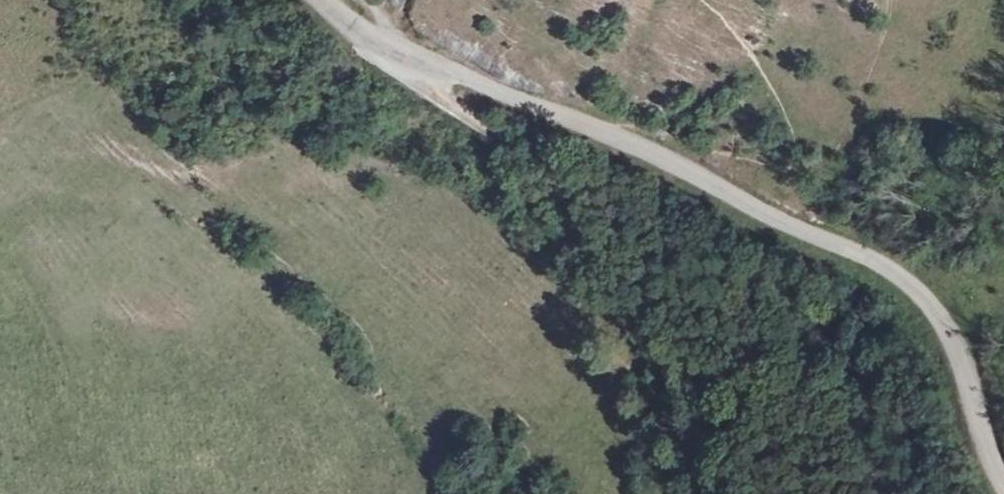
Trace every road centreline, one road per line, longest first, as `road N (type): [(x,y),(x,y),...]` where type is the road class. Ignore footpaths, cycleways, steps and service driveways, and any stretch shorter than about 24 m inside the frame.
road 1 (tertiary): [(1003,481),(943,325),(888,270),(637,147),(392,51),(322,0)]
road 2 (track): [(778,493),(755,432),(634,262),(517,145),(392,51)]

